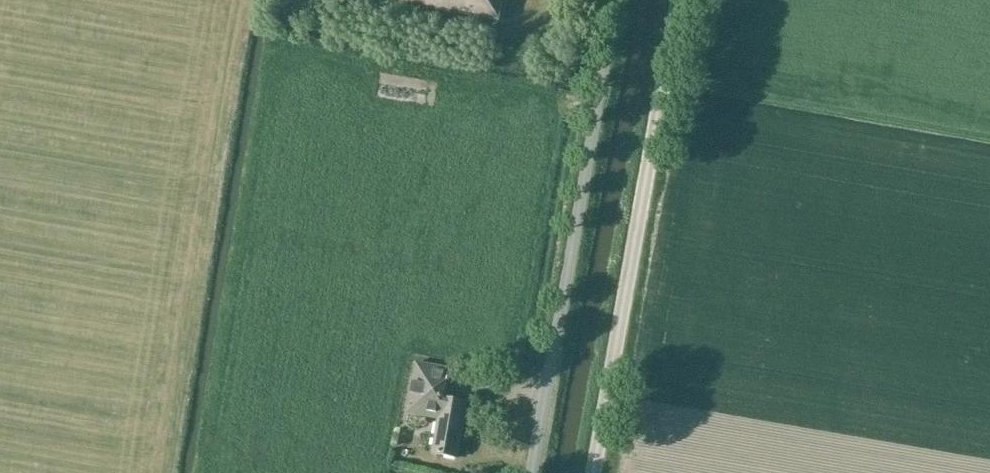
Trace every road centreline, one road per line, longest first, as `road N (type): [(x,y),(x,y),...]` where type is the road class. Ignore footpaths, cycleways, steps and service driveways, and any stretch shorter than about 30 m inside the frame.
road 1 (unclassified): [(616,0),(531,472)]
road 2 (unclassified): [(593,472),(677,0)]

